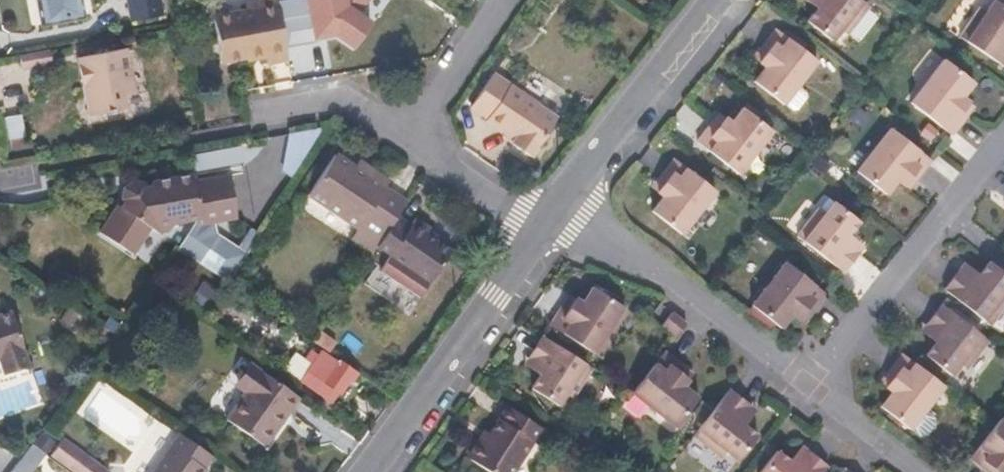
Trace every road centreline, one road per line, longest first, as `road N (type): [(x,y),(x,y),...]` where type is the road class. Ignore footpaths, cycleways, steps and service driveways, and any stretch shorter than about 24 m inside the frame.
road 1 (residential): [(805,398),(1003,142)]
road 2 (residential): [(562,206),(805,398)]
road 3 (residential): [(548,223),(374,471)]
road 4 (residential): [(720,0),(562,206)]
road 5 (residential): [(248,130),(364,108),(412,138)]
road 6 (residential): [(412,138),(503,0)]
road 7 (residential): [(548,223),(412,138)]
road 8 (residential): [(805,398),(908,471)]

